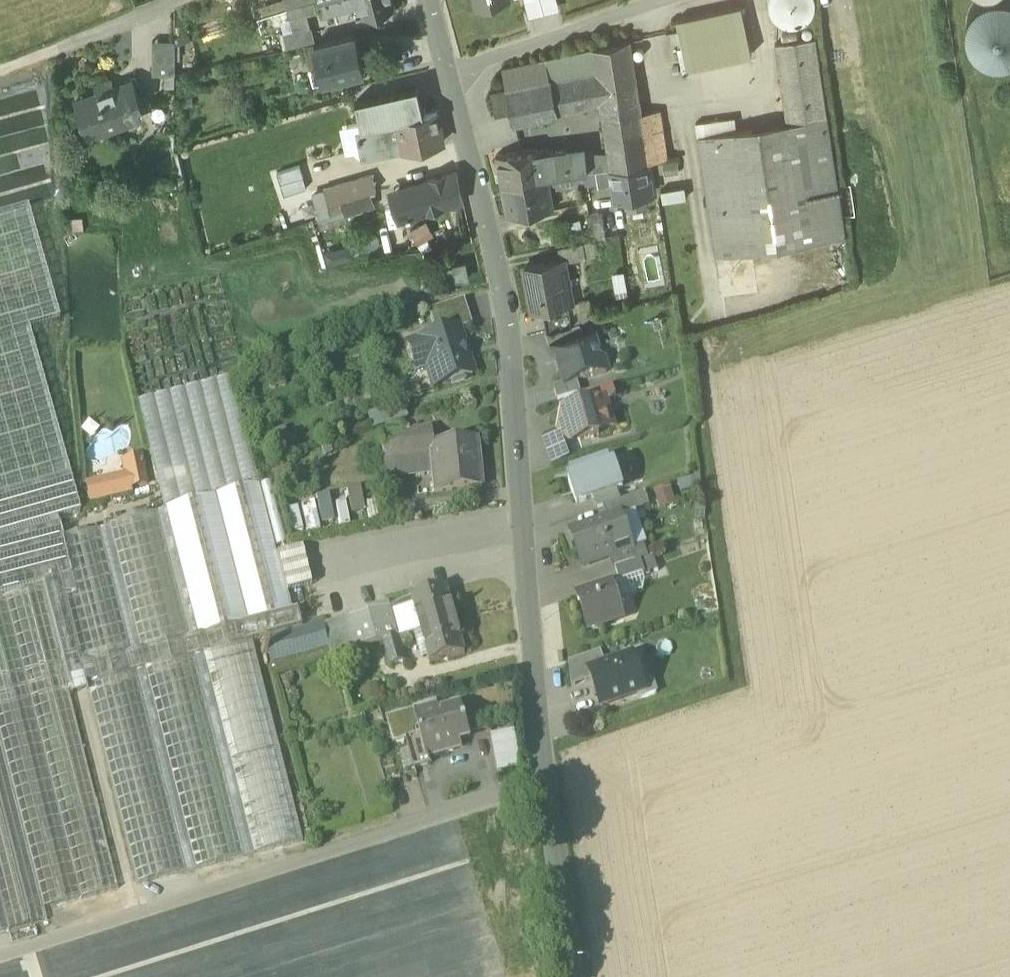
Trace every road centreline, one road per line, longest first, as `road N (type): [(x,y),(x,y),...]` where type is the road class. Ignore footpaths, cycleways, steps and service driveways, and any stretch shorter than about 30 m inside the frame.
road 1 (residential): [(430,0),(508,337),(552,776)]
road 2 (track): [(0,951),(552,776)]
road 3 (track): [(658,0),(448,71)]
road 4 (unclassified): [(552,776),(585,976)]

